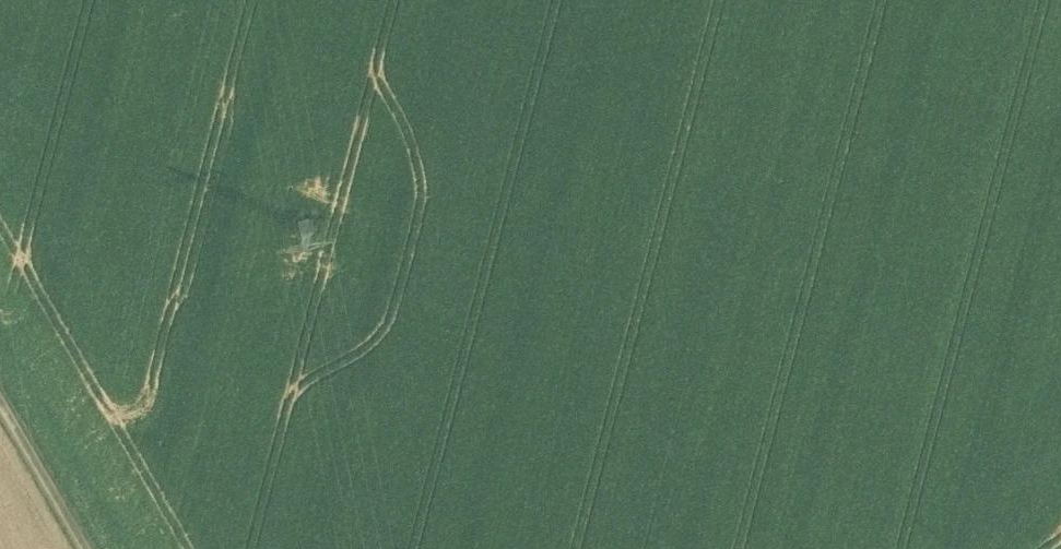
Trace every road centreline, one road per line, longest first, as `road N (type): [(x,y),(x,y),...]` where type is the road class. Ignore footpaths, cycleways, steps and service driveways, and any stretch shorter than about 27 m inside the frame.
road 1 (track): [(81,548),(0,407)]

